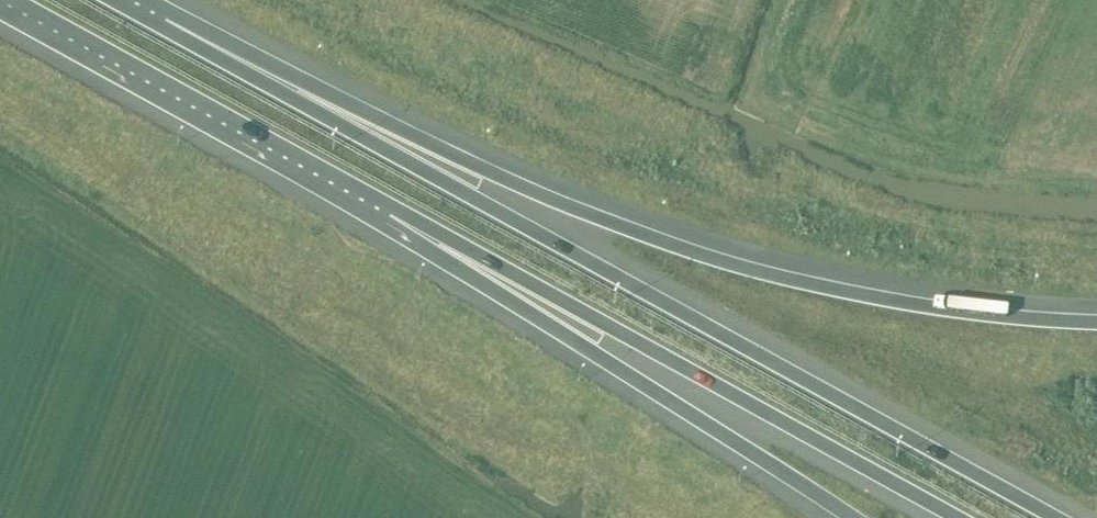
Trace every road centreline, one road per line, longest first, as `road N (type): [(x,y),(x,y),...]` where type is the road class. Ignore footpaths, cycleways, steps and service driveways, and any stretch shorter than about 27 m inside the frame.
road 1 (motorway): [(1058,517),(156,23)]
road 2 (motorway): [(1096,322),(869,295),(690,251),(502,177),(239,47),(156,23)]
road 3 (motorway): [(391,206),(959,517)]
road 4 (motorway): [(391,206),(442,258),(854,517)]
road 5 (motorway): [(15,0),(391,206)]

